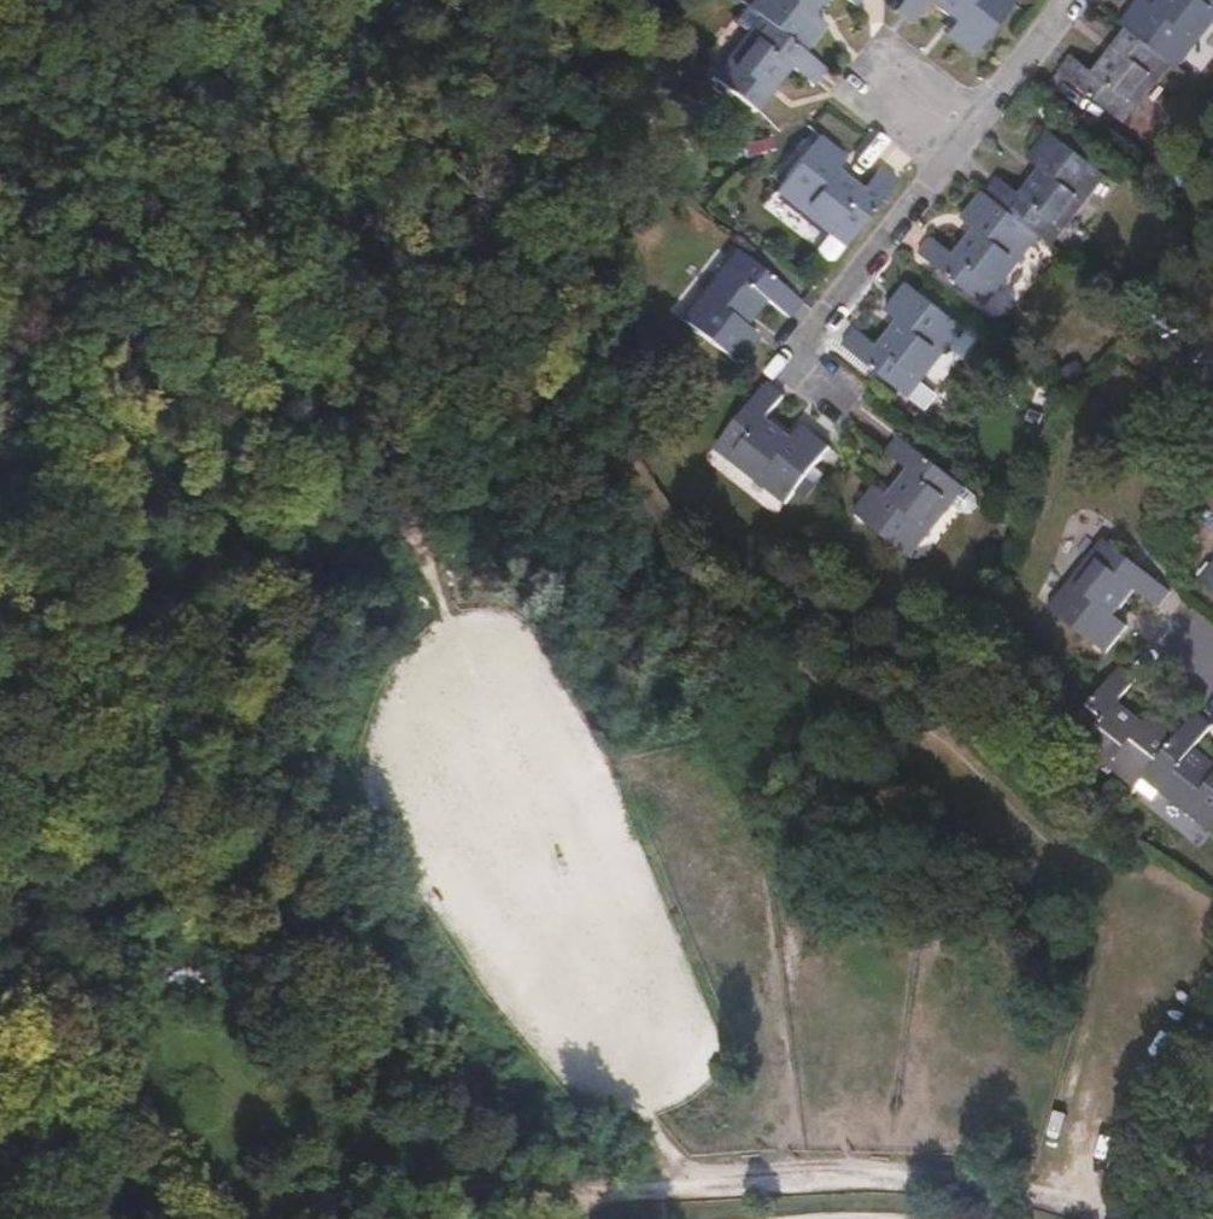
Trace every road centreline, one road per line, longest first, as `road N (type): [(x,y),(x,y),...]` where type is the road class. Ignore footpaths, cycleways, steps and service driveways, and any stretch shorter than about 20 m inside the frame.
road 1 (unclassified): [(185,1218),(259,1208),(980,1187),(1106,1218)]
road 2 (track): [(0,738),(680,1191)]

